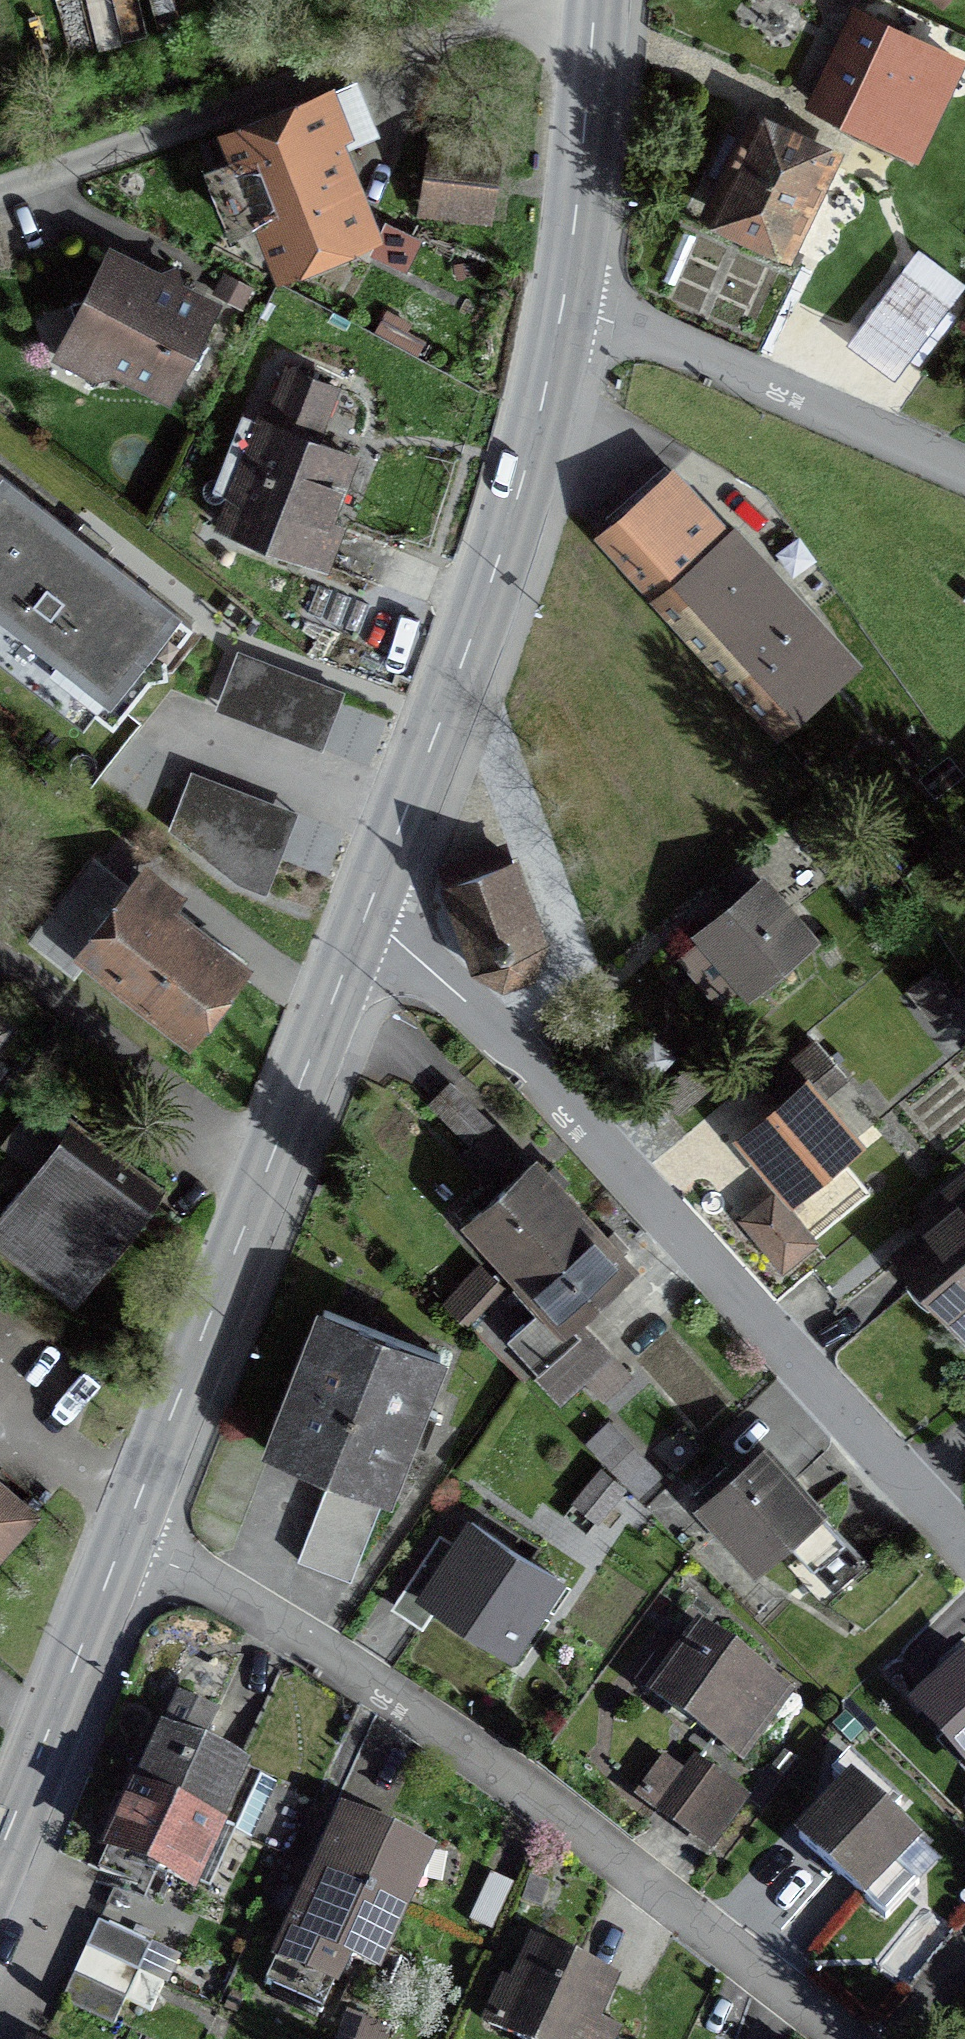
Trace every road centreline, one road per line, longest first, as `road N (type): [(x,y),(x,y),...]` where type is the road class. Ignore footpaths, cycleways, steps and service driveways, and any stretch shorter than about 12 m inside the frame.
road 1 (residential): [(365,921),(466,1003),(964,1549)]
road 2 (residential): [(830,2038),(534,1800),(125,1534)]
road 3 (secondary): [(365,921),(513,517),(563,303)]
road 4 (secondary): [(139,1500),(365,921)]
road 5 (residential): [(563,303),(964,471)]
road 6 (secondary): [(0,1849),(125,1534)]
road 7 (secondary): [(563,303),(597,0)]
road 8 (residential): [(15,1415),(139,1500)]

